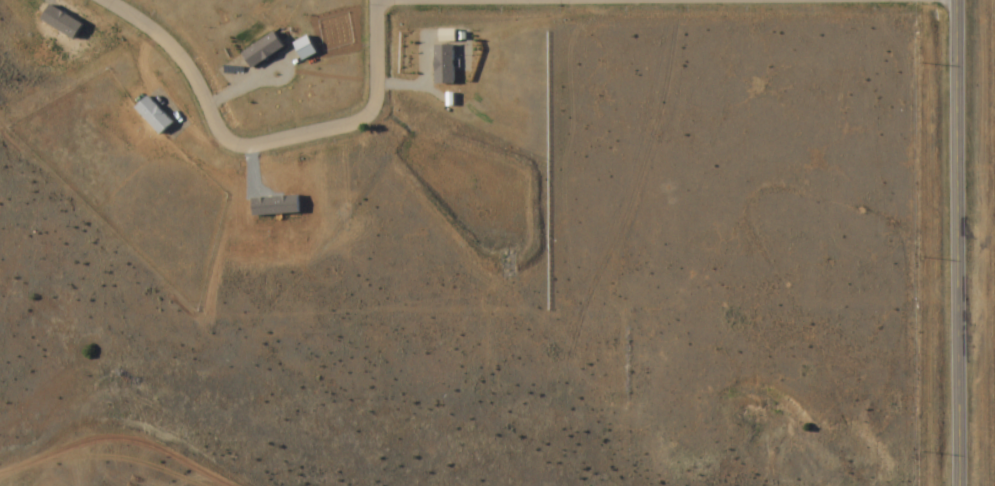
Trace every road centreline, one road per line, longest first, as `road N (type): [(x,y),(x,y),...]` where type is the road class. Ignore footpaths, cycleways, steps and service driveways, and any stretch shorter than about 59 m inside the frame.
road 1 (secondary): [(950,0),(950,485)]
road 2 (residential): [(104,0),(182,60),(221,138),(238,148),(364,123),(374,114),(380,0)]
road 3 (residential): [(565,0),(380,0)]

